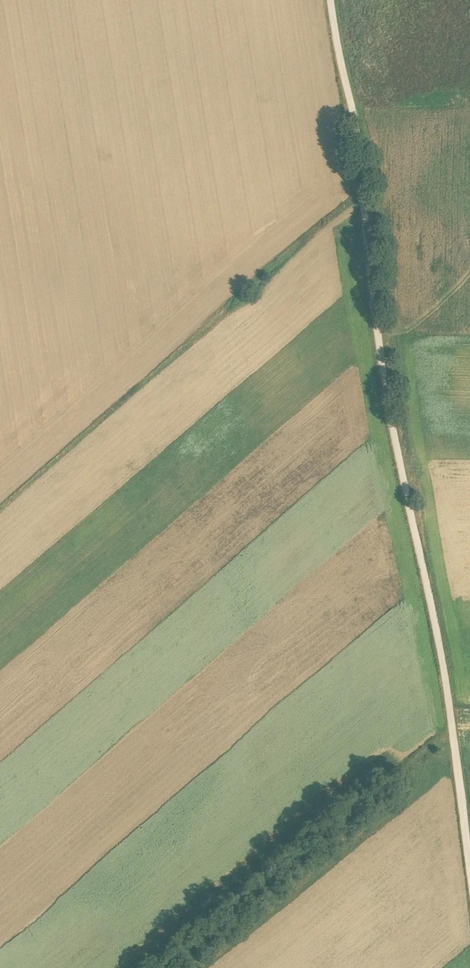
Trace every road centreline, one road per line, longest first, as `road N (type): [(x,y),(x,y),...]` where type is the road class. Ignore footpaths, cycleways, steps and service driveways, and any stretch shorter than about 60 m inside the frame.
road 1 (track): [(469,869),(448,697),(384,371),(358,128),(330,0)]
road 2 (track): [(176,967),(452,731)]

